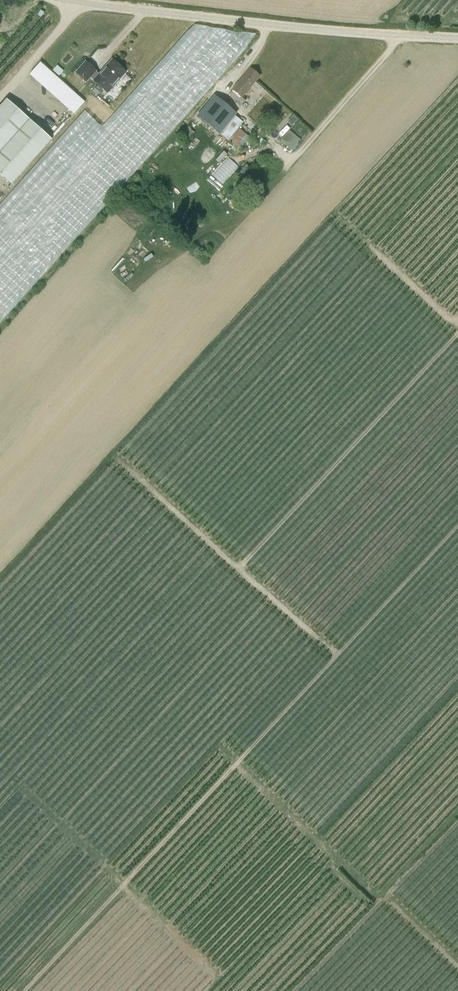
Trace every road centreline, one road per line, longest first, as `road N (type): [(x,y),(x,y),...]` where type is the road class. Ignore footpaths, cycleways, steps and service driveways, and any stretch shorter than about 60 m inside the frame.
road 1 (unclassified): [(457,37),(264,25),(63,0)]
road 2 (track): [(220,748),(383,897)]
road 3 (track): [(275,146),(297,155),(398,34)]

